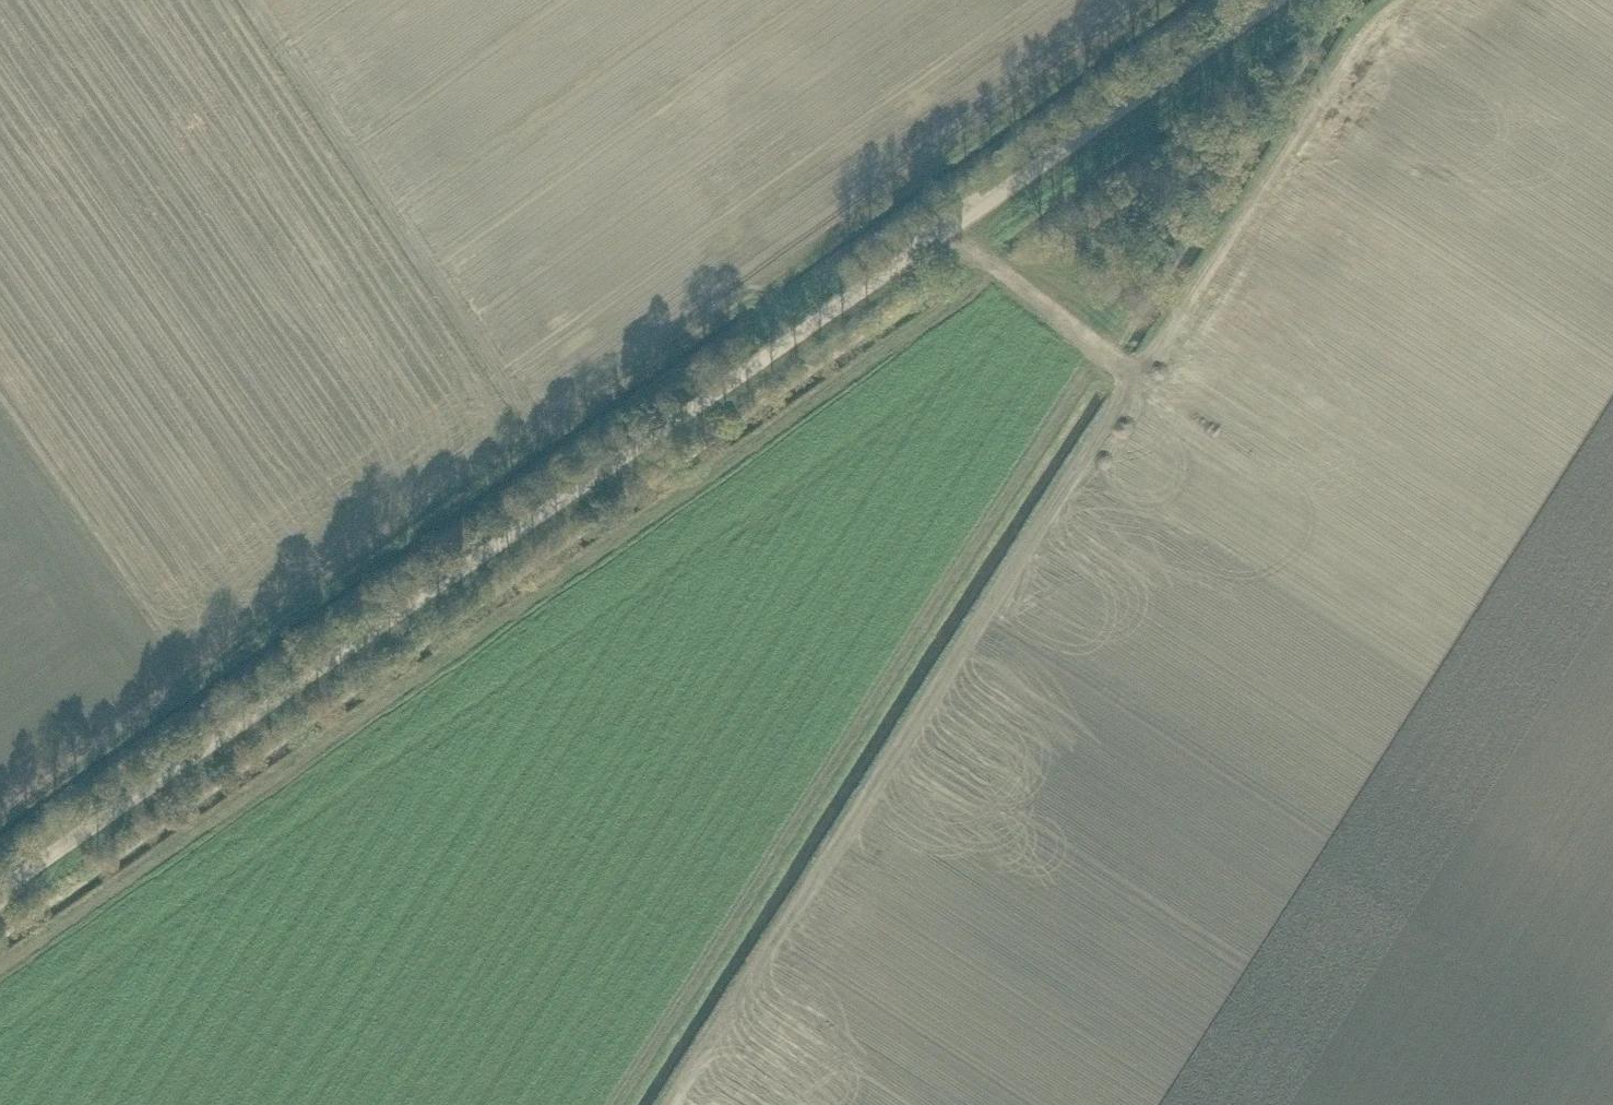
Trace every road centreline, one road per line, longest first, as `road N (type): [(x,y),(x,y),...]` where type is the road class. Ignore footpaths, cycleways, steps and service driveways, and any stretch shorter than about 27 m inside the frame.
road 1 (unclassified): [(0,891),(1279,0)]

